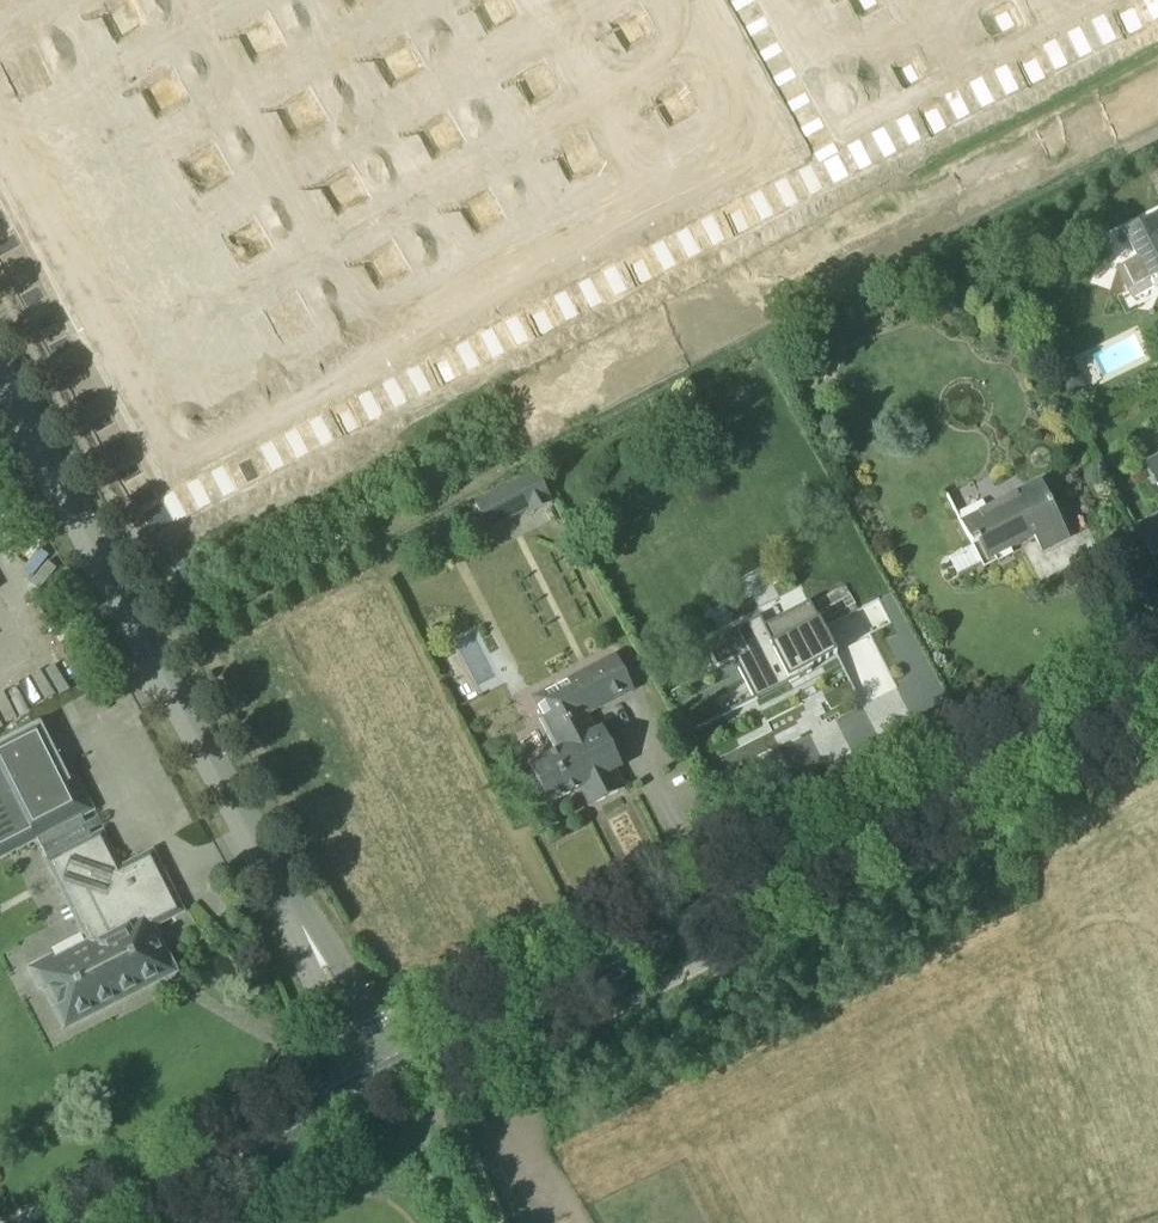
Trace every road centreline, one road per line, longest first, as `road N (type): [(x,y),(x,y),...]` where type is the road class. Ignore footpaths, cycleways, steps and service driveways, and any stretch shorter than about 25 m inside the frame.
road 1 (tertiary): [(407,1070),(1157,685)]
road 2 (unclassified): [(407,1070),(0,379)]
road 3 (tertiary): [(106,1222),(407,1070)]

